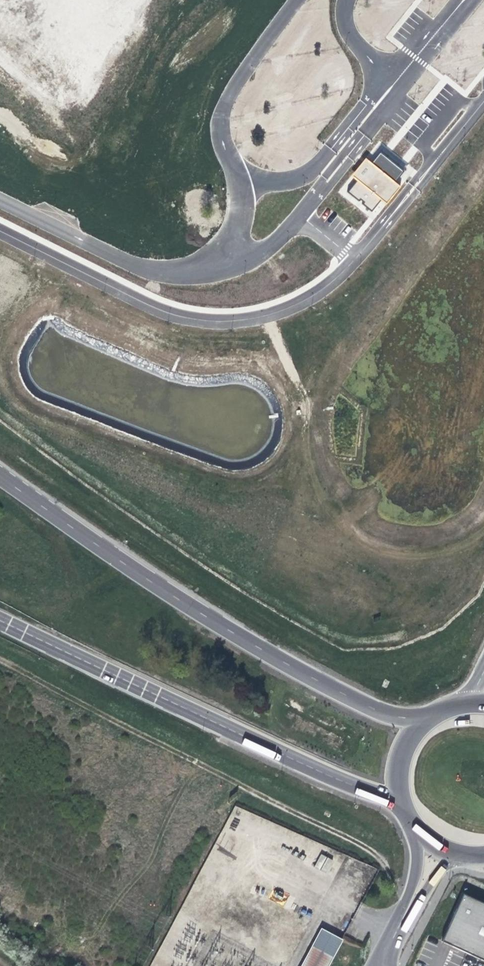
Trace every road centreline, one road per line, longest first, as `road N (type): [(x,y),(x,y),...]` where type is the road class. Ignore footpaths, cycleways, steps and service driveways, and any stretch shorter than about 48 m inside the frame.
road 1 (primary): [(437,723),(393,717),(225,632),(0,477)]
road 2 (primary): [(0,620),(413,809)]
road 3 (unclassified): [(0,205),(150,274),(204,272),(278,239),(324,174)]
road 4 (unclassified): [(324,174),(264,181),(240,171),(225,146),(221,107),(297,0)]
road 5 (unclassified): [(464,0),(324,174)]

